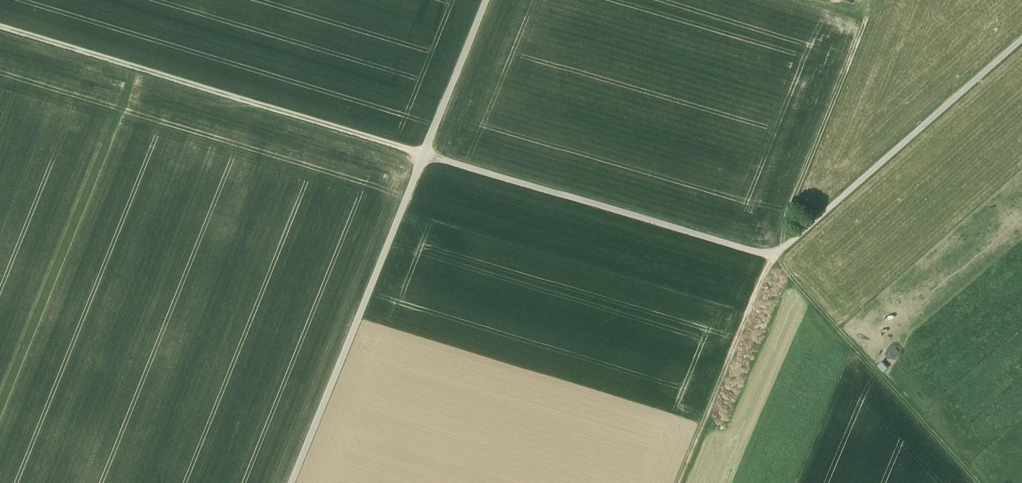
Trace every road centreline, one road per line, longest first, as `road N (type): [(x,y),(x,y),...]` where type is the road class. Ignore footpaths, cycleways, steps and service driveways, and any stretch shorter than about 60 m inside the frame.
road 1 (track): [(424,156),(774,261),(1021,43)]
road 2 (unclassified): [(487,0),(291,482)]
road 3 (track): [(424,156),(0,29)]
road 4 (track): [(772,264),(977,482)]
road 5 (track): [(875,0),(768,259)]
road 6 (track): [(681,482),(774,261)]

